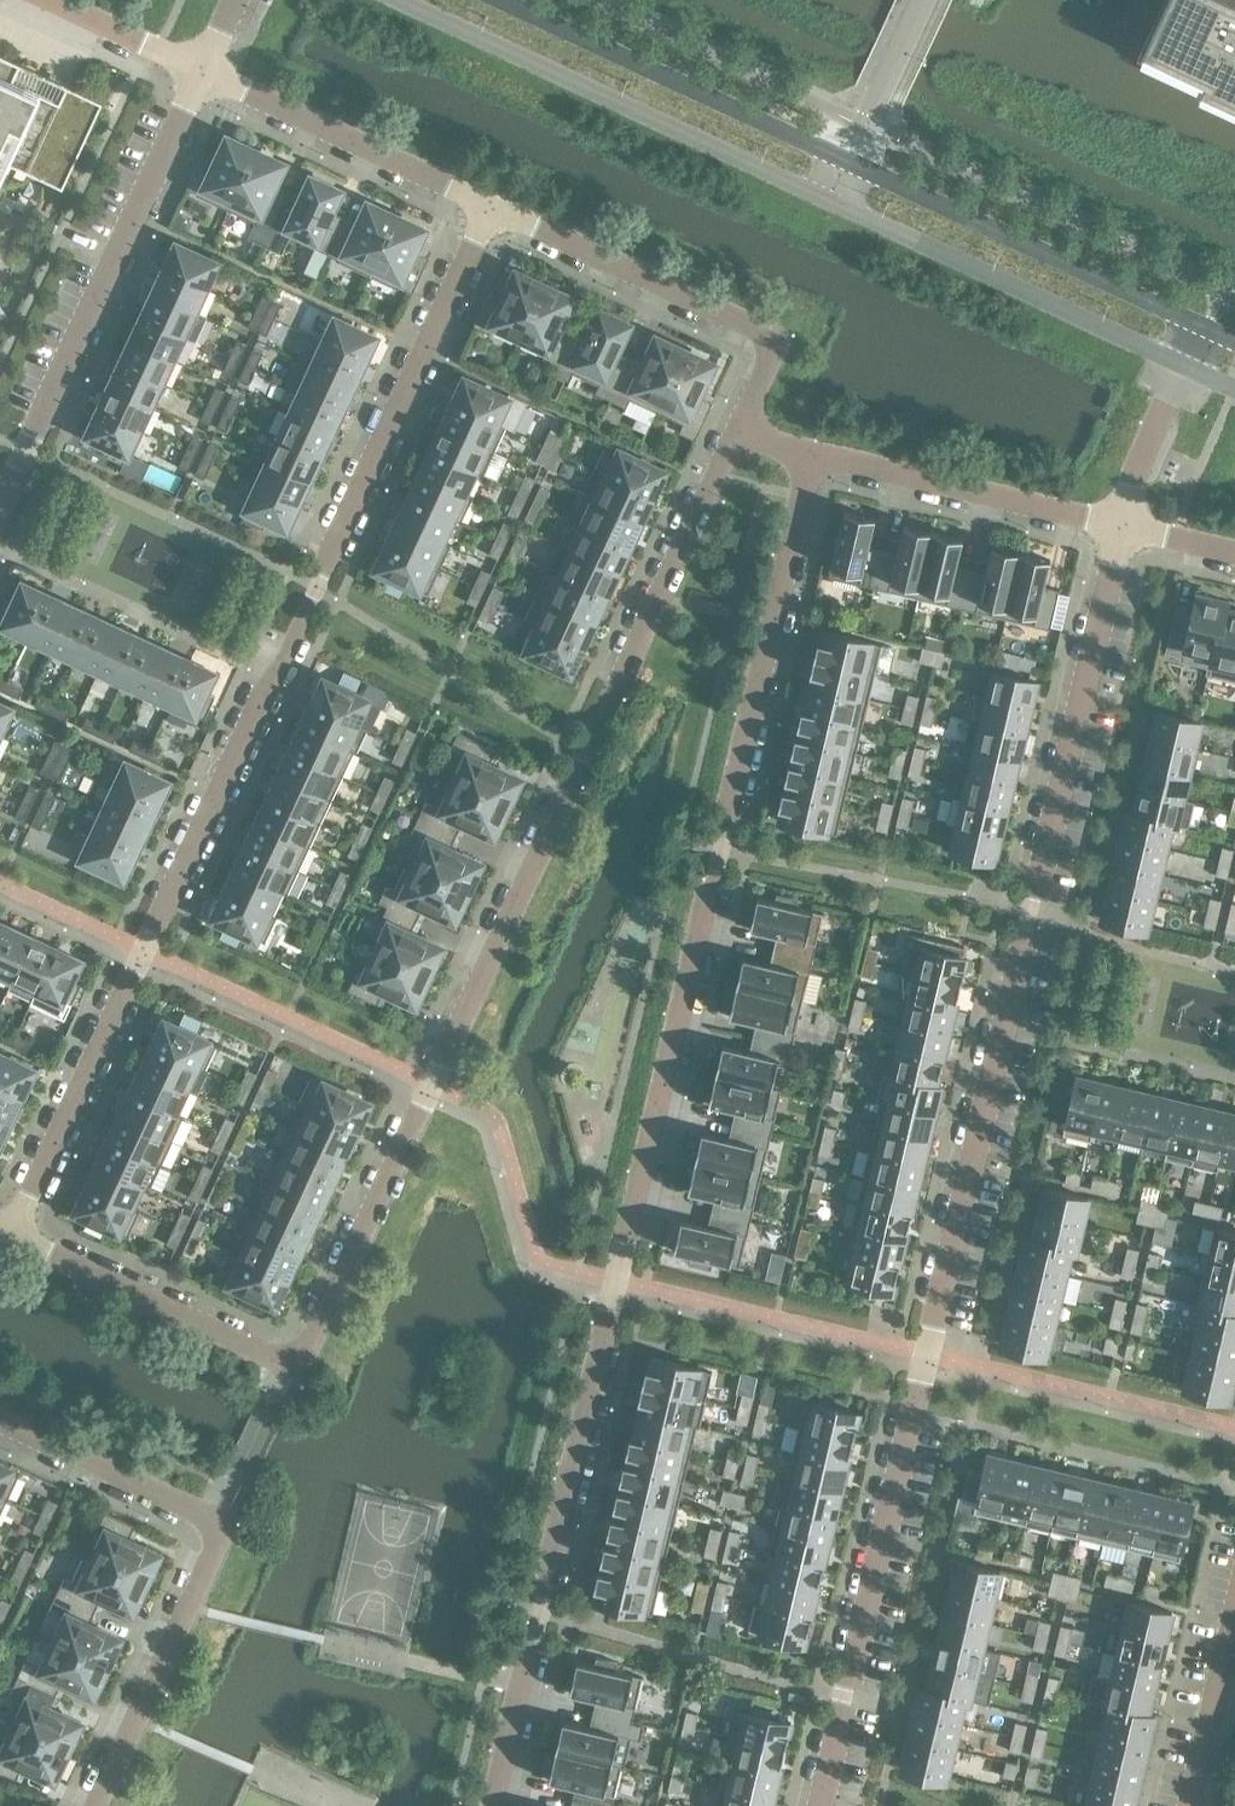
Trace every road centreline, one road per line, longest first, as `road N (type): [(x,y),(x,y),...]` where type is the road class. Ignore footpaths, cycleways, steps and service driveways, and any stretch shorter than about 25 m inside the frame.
road 1 (residential): [(812,462),(496,1805)]
road 2 (residential): [(13,1240),(292,1362),(320,1331),(743,429)]
road 3 (residential): [(1122,522),(817,1805)]
road 4 (residential): [(498,211),(13,1240)]
road 5 (residential): [(0,1418),(223,1522),(94,1805)]
road 6 (residential): [(6,515),(205,73)]
road 7 (tertiary): [(397,0),(829,197)]
road 8 (residential): [(743,429),(779,338),(498,211)]
road 9 (tertiary): [(829,197),(1192,368)]
road 10 (tertiary): [(1207,332),(851,160)]
road 11 (tertiary): [(851,160),(502,0)]
road 12 (residential): [(498,211),(205,73)]
road 13 (residential): [(1122,522),(812,462)]
road 14 (residential): [(1192,1805),(1234,1618)]
road 15 (residential): [(927,0),(851,160)]
road 16 (residential): [(205,73),(46,0)]
road 17 (residential): [(1192,368),(1122,522)]

